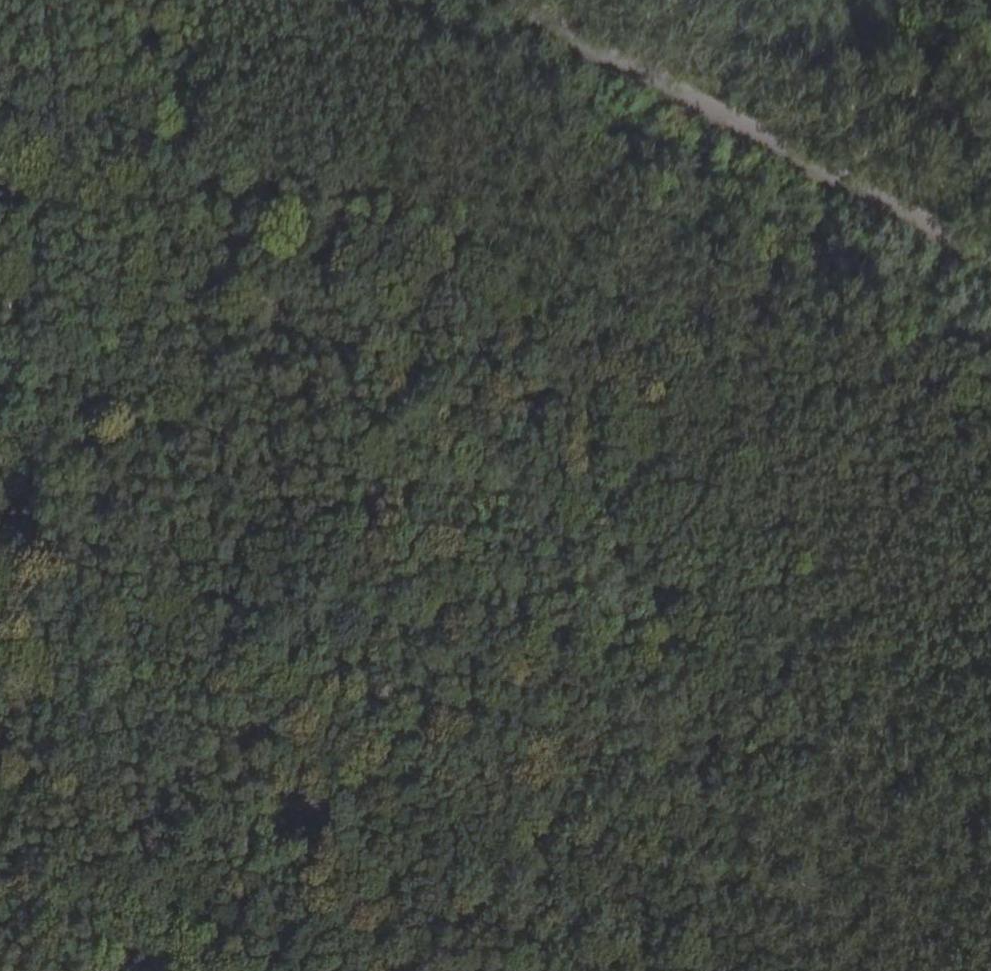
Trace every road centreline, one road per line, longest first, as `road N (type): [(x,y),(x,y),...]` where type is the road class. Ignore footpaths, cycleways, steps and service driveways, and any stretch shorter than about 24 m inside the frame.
road 1 (unclassified): [(506,0),(990,259)]

